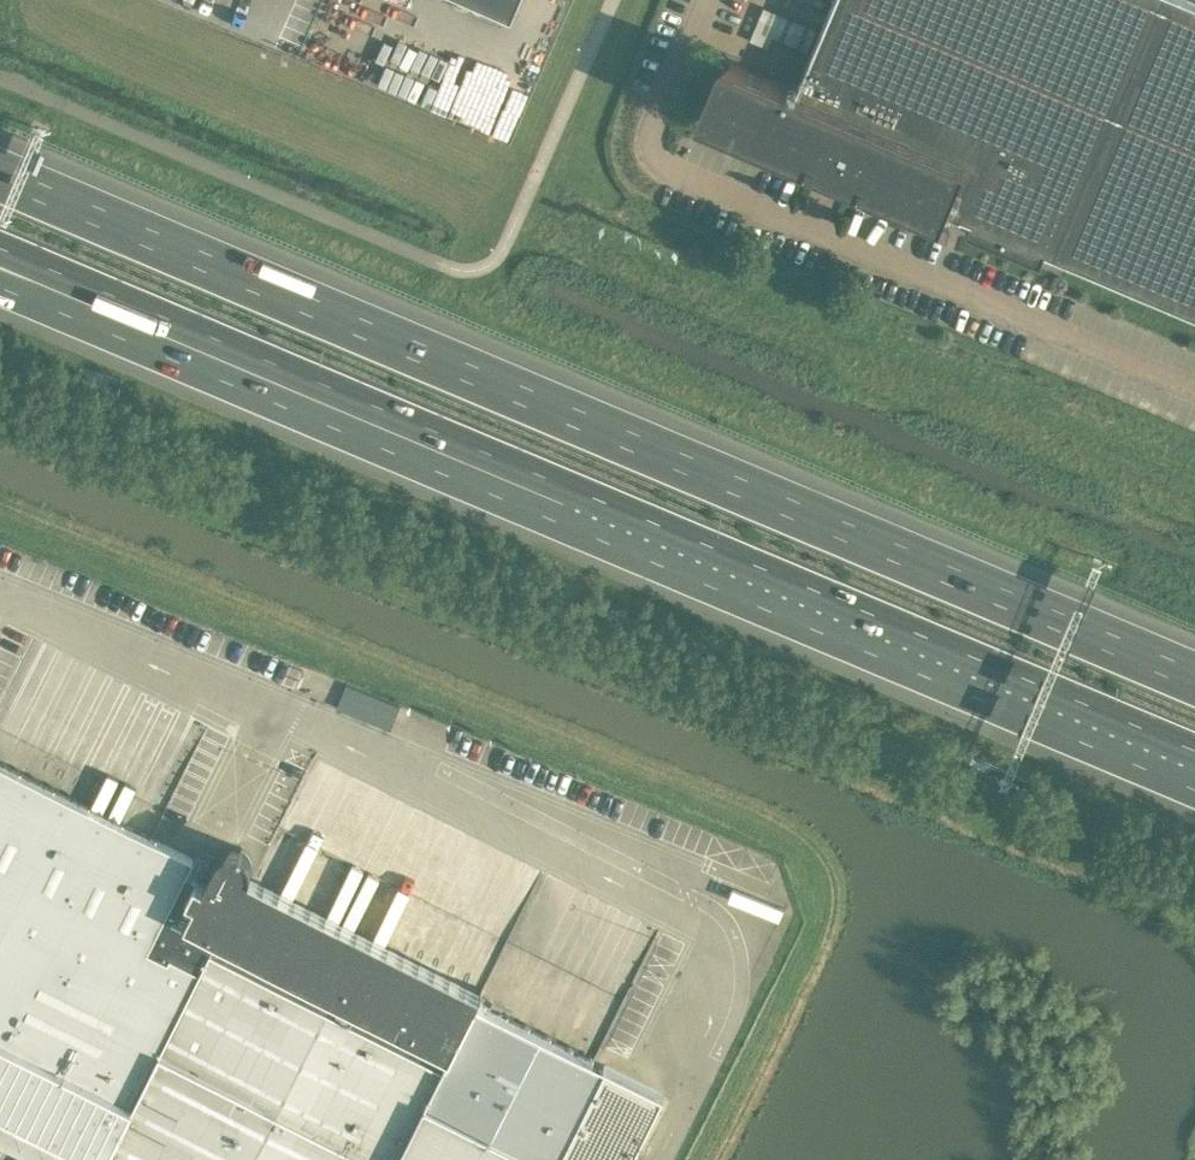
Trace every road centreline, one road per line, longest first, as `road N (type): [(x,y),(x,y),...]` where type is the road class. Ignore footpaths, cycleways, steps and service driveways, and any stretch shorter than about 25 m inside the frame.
road 1 (motorway): [(1194,675),(0,165)]
road 2 (motorway): [(30,261),(1194,752)]

